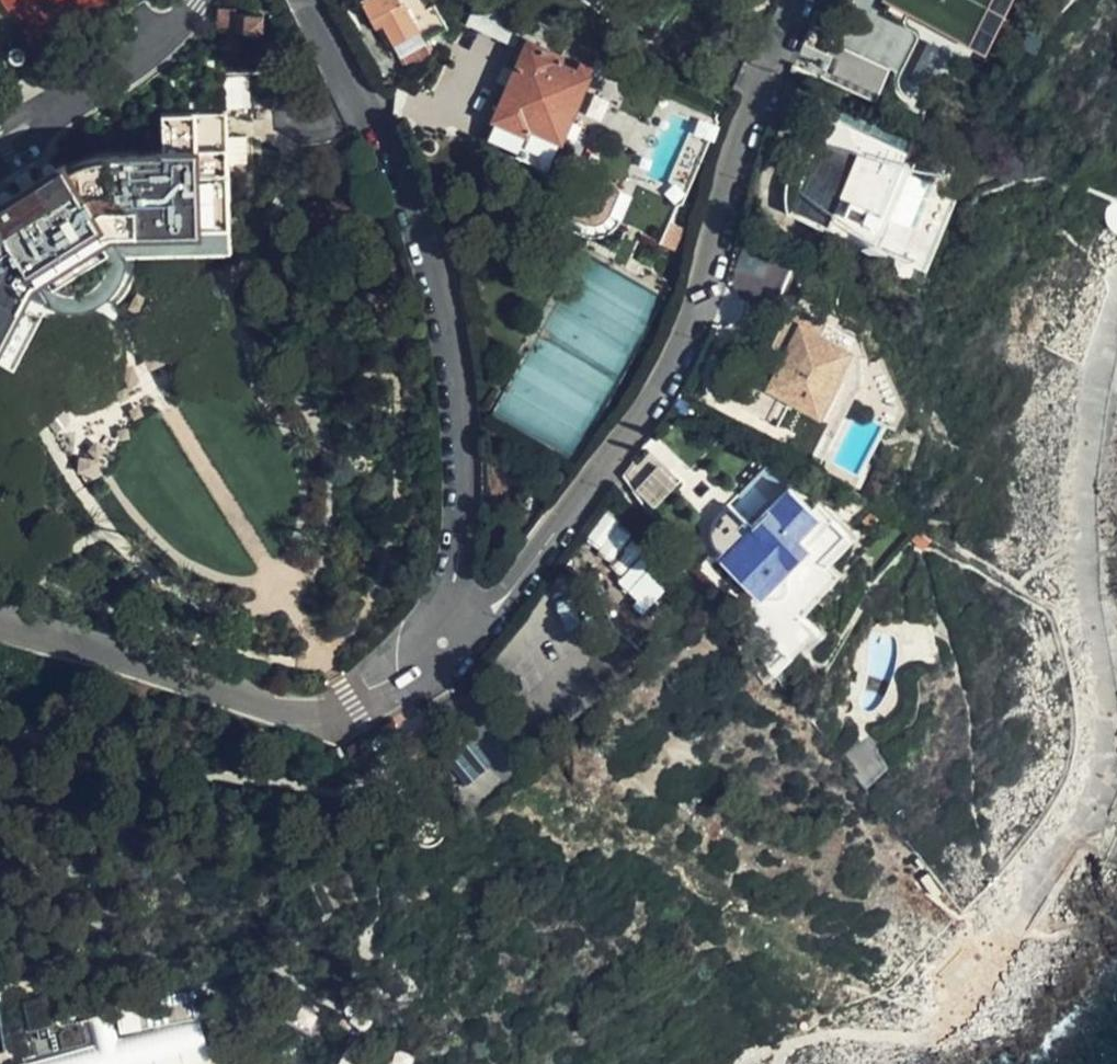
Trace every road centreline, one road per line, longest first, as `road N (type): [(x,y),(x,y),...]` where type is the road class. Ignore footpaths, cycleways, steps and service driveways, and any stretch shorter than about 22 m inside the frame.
road 1 (track): [(1116,309),(1083,480),(1111,735),(1075,839),(1022,930),(969,1003),(922,1037)]
road 2 (residential): [(441,644),(496,610),(657,384),(699,294),(733,147),(795,0)]
road 3 (residential): [(304,0),(373,117),(434,263),(458,404),(455,530),(441,644)]
road 4 (residential): [(0,619),(321,718),(383,698),(412,680),(441,644)]

